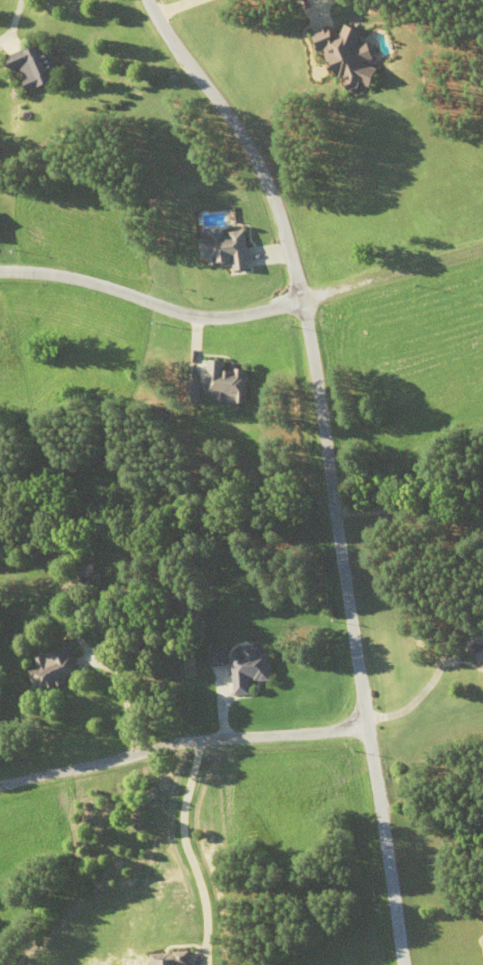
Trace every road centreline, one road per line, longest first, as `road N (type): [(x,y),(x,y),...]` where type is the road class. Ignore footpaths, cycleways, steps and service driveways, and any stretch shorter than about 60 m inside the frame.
road 1 (residential): [(143,0),(259,180),(306,307),(397,964)]
road 2 (residential): [(482,253),(306,307),(219,321),(75,278),(0,277)]
road 3 (residential): [(365,733),(194,745),(0,784)]

